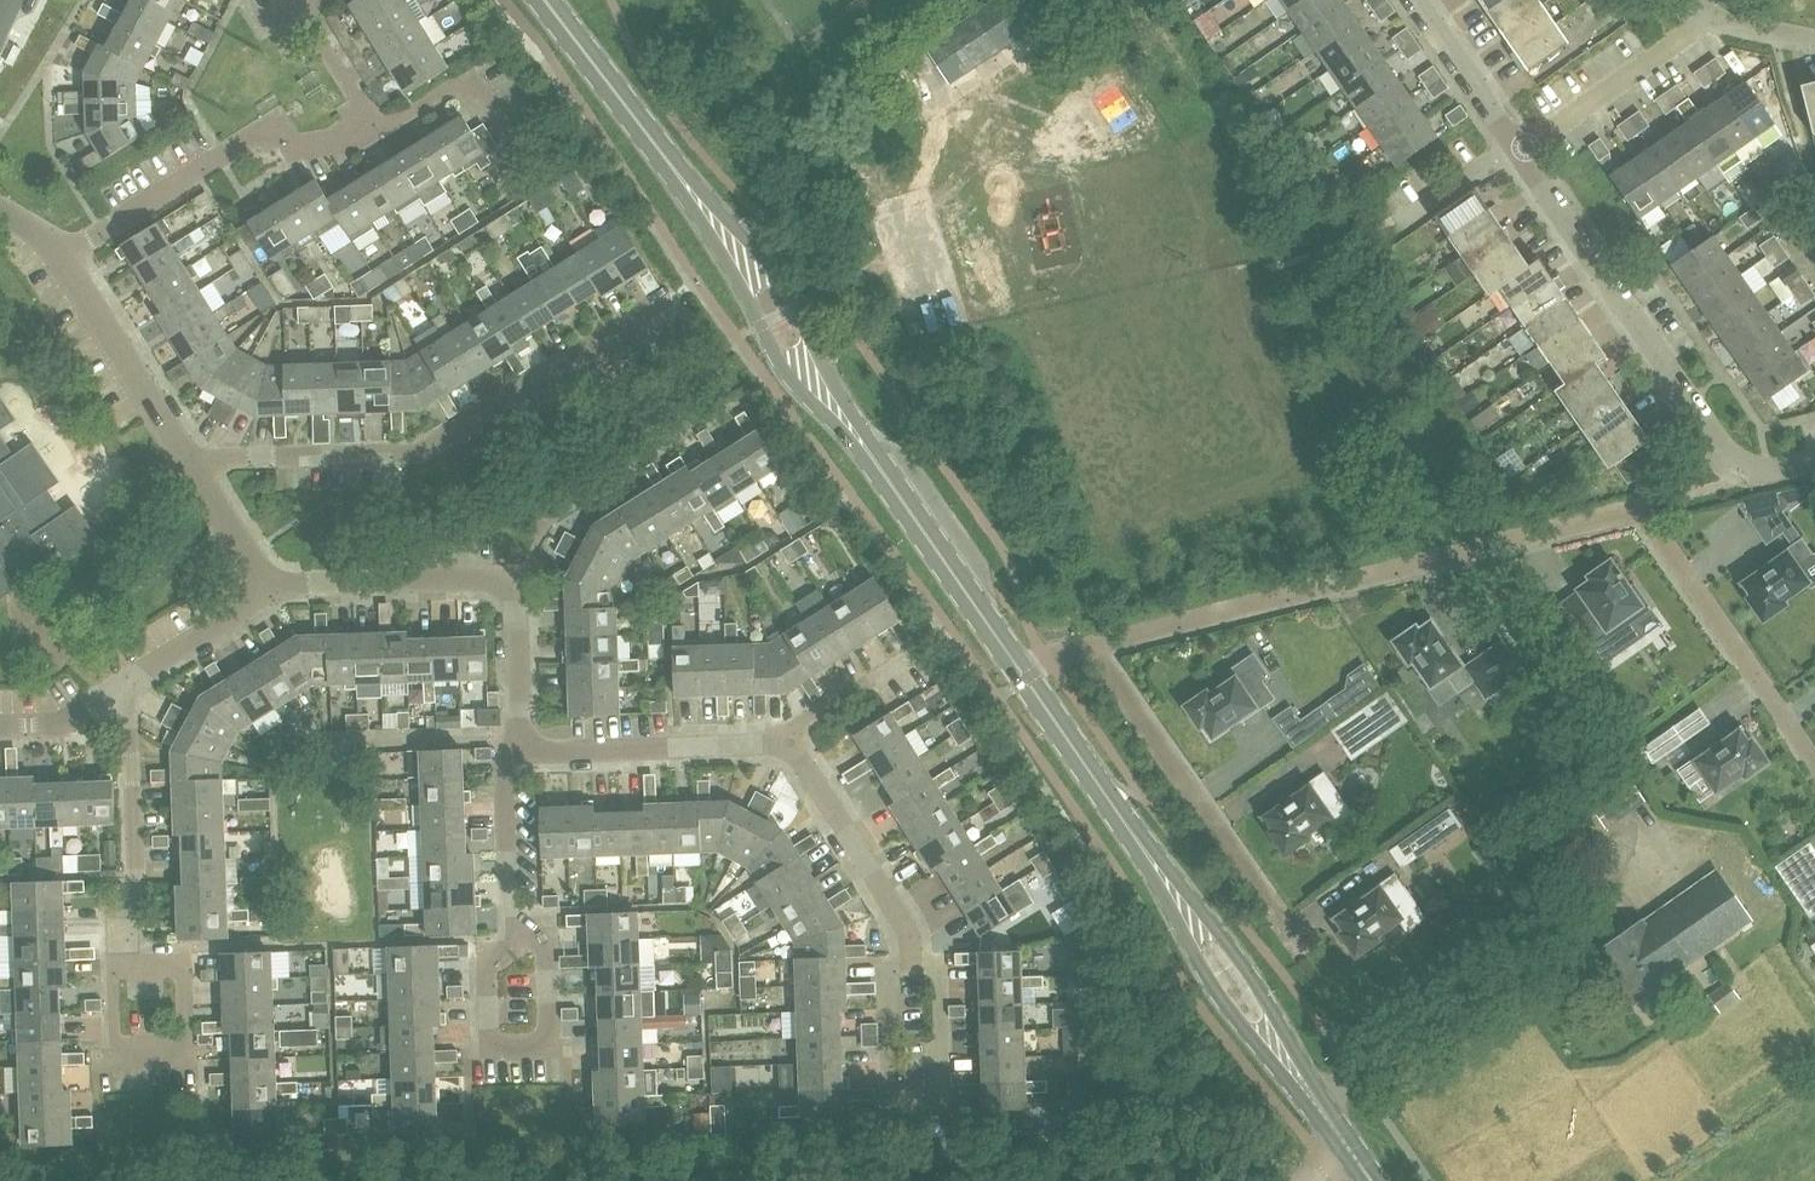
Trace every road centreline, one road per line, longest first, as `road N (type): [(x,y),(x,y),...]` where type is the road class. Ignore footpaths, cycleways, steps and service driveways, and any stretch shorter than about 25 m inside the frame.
road 1 (secondary): [(1024,676),(791,342),(760,280),(546,0)]
road 2 (residential): [(1640,508),(1089,645)]
road 3 (secondary): [(1318,1105),(1024,676)]
road 4 (residential): [(195,470),(223,458),(433,444),(667,298)]
road 5 (residential): [(268,590),(505,581),(517,601),(521,750)]
road 6 (residential): [(1758,467),(1719,442),(1521,151)]
road 7 (residential): [(62,256),(277,119),(304,155),(378,130)]
road 8 (residential): [(1089,645),(1292,932)]
road 9 (residential): [(912,964),(939,968),(938,1099),(889,1095),(890,964)]
road 10 (residential): [(1640,508),(1814,760)]
road 11 (residential): [(138,955),(183,957),(181,1055),(116,1052),(118,955)]
road 12 (residential): [(518,934),(546,938),(544,1045),(489,1042),(487,971),(513,940)]
road 13 (residential): [(521,750),(791,742)]
road 14 (residential): [(138,955),(129,726),(112,689)]
road 15 (residential): [(912,964),(904,925),(791,742)]
road 16 (residential): [(195,470),(62,256)]
road 17 (residential): [(1521,151),(1707,22)]
road 18 (residential): [(518,934),(507,902),(504,763),(521,750)]
road 19 (residential): [(112,689),(268,590)]
road 20 (residential): [(1515,144),(1415,0)]
road 21 (residential): [(507,136),(478,89),(457,84),(378,130)]
road 22 (residential): [(791,742),(807,716),(913,651)]
road 23 (residential): [(378,130),(299,2)]
road 24 (residential): [(268,590),(195,470)]
road 25 (residential): [(1405,221),(1515,144)]
road 26 (residential): [(0,726),(55,723),(112,689)]

